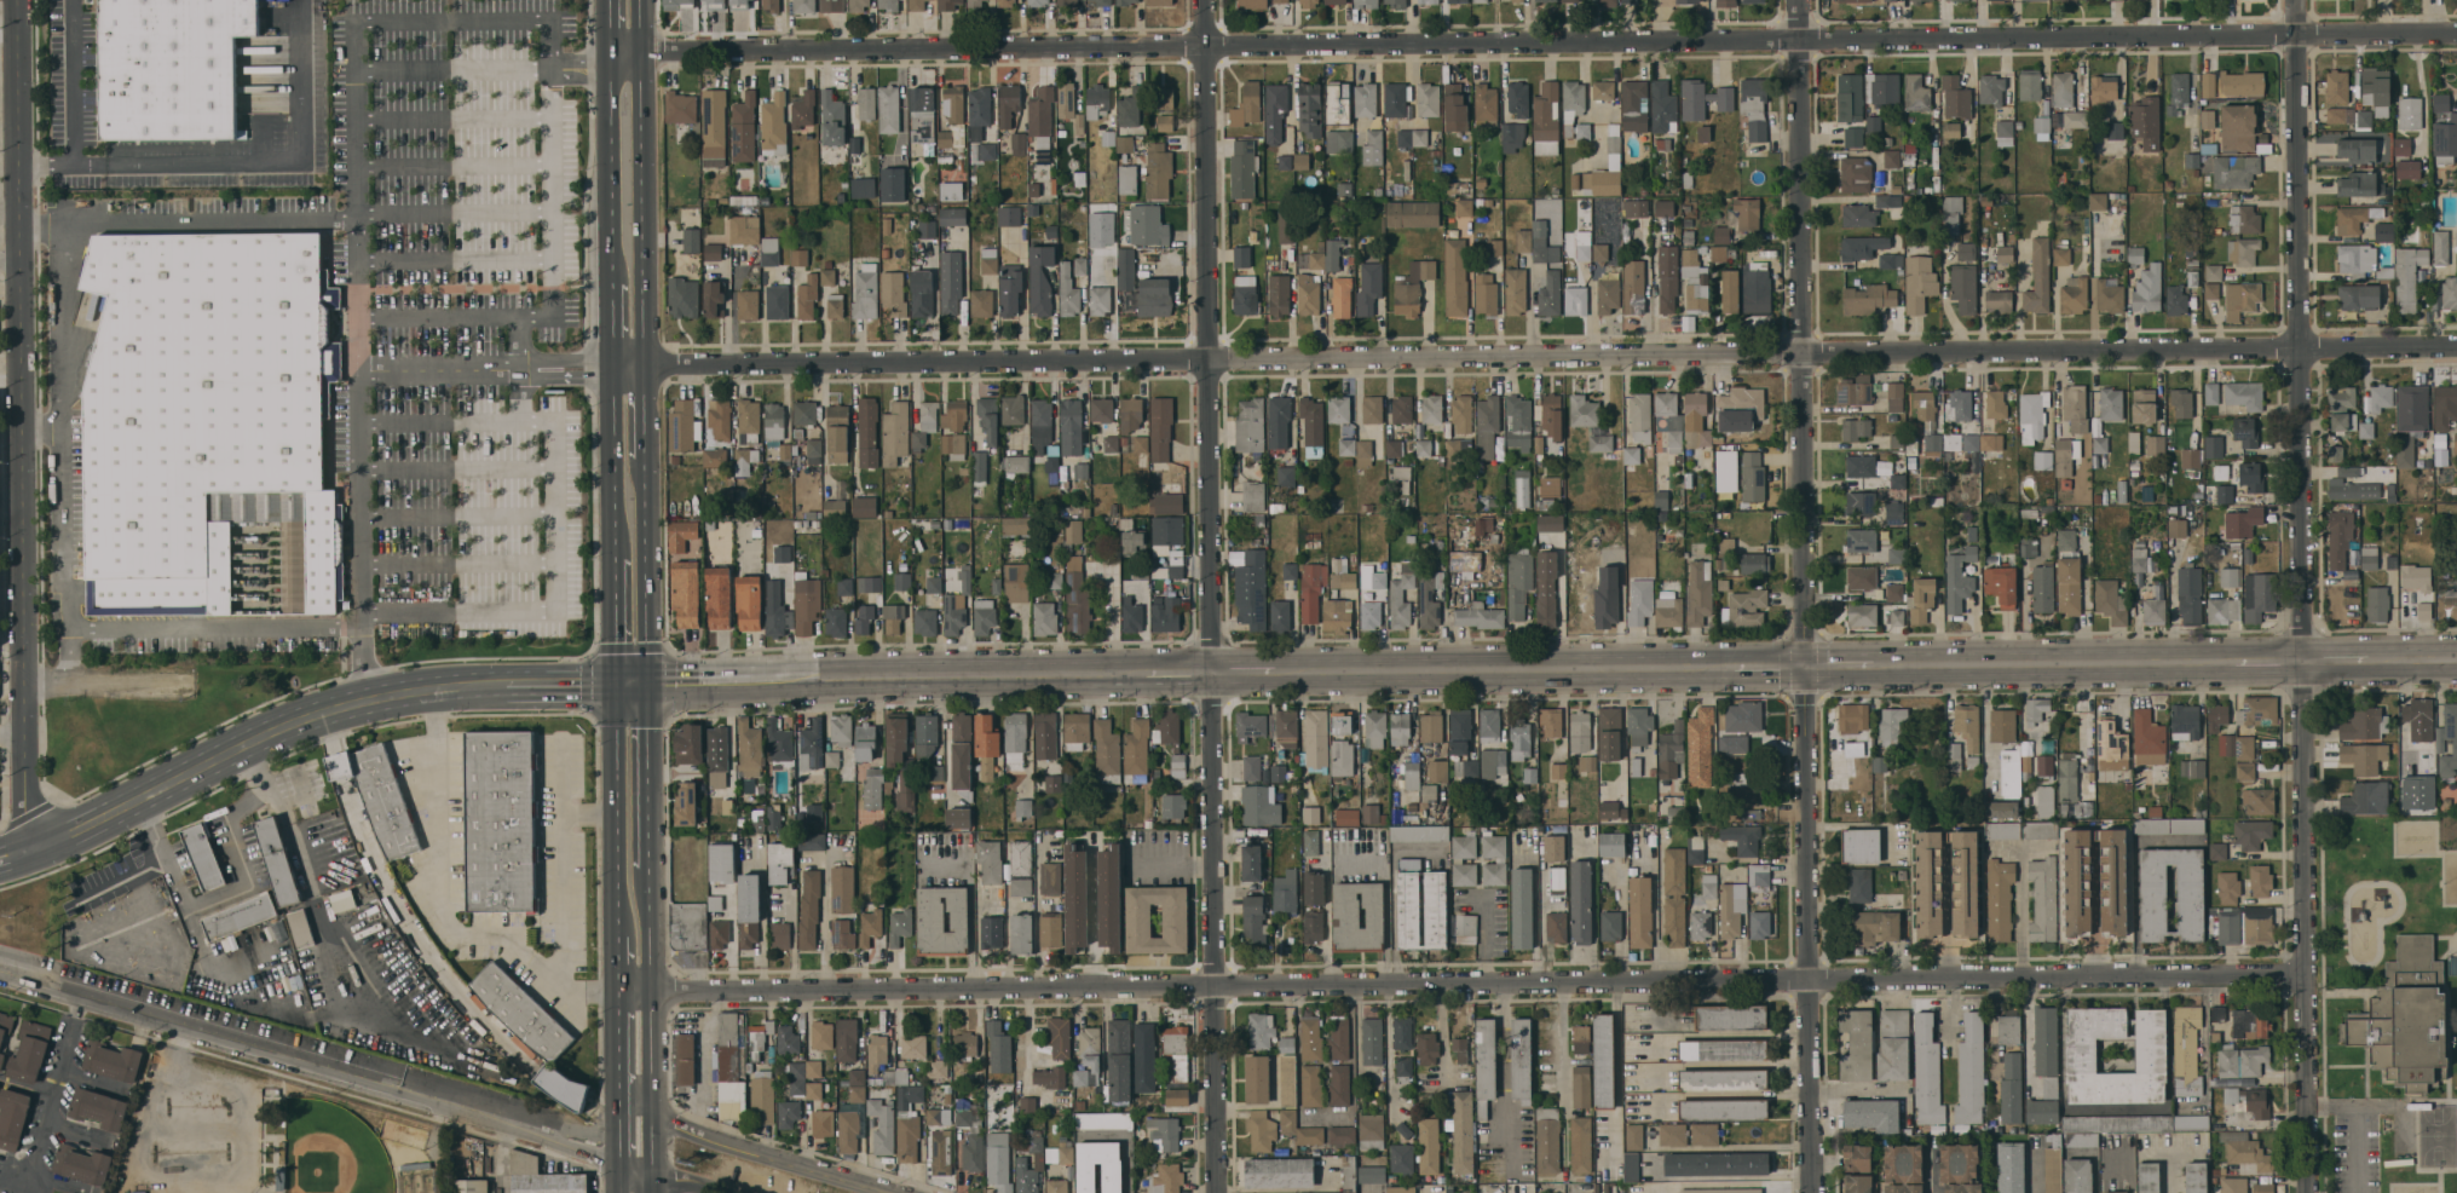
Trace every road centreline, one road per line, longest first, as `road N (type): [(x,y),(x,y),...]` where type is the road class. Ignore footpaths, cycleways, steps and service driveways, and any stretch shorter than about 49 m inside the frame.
road 1 (residential): [(2456,35),(639,52),(609,67)]
road 2 (residential): [(2456,347),(612,365)]
road 3 (residential): [(2305,975),(1206,993),(648,992)]
road 4 (residential): [(1798,0),(1812,1192)]
road 5 (residential): [(2296,0),(2309,1192)]
road 6 (residential): [(1210,0),(1212,1192)]
road 7 (tertiary): [(16,0),(25,852)]
road 8 (secondary): [(1807,668),(1210,672)]
road 9 (secondary): [(507,684),(409,692),(312,716),(25,852)]
road 10 (secondary): [(2299,663),(1807,668)]
road 11 (secondary): [(1210,672),(779,678)]
road 12 (residential): [(394,1095),(0,978)]
road 13 (primary): [(641,365),(639,0)]
road 14 (residential): [(722,1192),(394,1095)]
road 15 (primary): [(613,684),(617,938)]
road 16 (residential): [(890,1192),(761,1155),(650,1110)]
road 17 (primary): [(646,682),(644,459)]
road 18 (primary): [(609,67),(612,284)]
road 19 (primary): [(612,365),(616,560)]
road 20 (primary): [(648,868),(646,682)]
road 21 (secondary): [(2456,661),(2299,663)]
road 22 (secondary): [(779,678),(646,682)]
road 23 (primary): [(616,560),(613,684)]
road 24 (primary): [(648,992),(648,868)]

